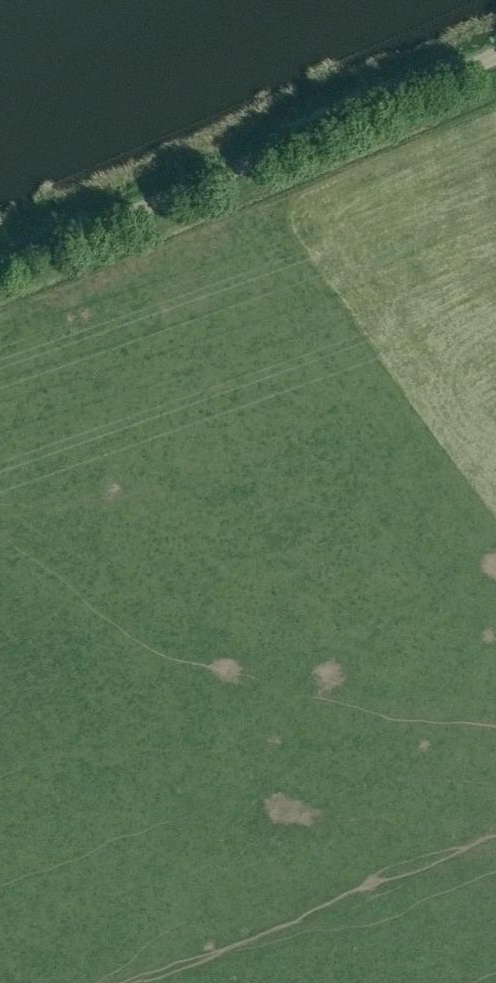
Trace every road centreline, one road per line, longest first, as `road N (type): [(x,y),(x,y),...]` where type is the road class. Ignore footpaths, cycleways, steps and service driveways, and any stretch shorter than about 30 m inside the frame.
road 1 (unclassified): [(0,265),(495,55)]

